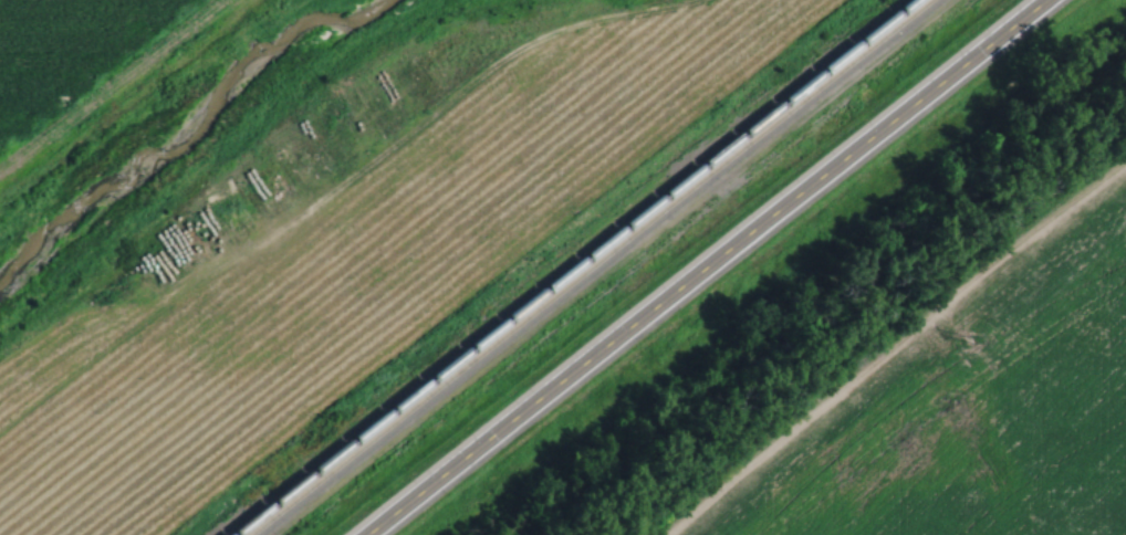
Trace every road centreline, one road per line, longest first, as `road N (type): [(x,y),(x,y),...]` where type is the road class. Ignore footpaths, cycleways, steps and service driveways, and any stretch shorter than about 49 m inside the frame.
road 1 (primary): [(376,534),(1056,0)]

